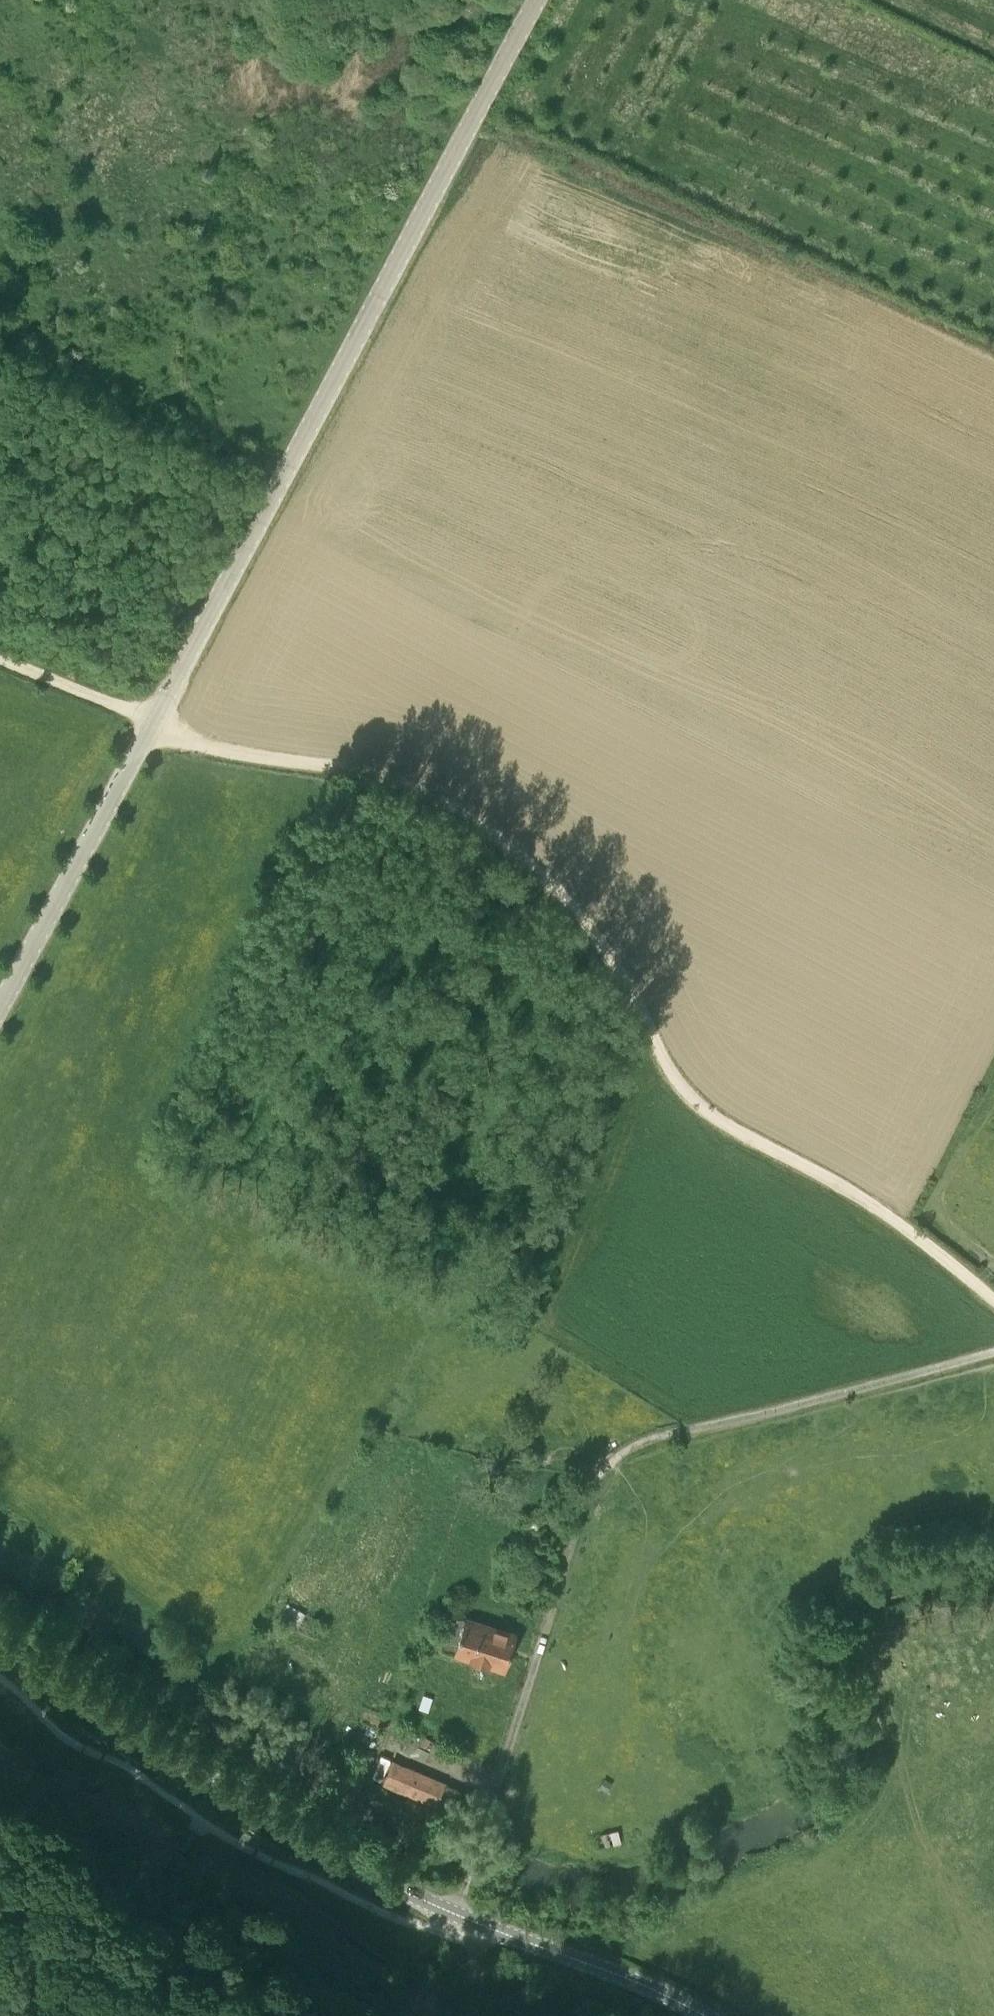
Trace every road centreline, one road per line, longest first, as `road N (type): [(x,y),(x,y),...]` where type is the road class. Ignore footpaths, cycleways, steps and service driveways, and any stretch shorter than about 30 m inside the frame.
road 1 (unclassified): [(0,1005),(538,0)]
road 2 (unclassified): [(706,2015),(384,1880),(176,1756),(0,1637)]

